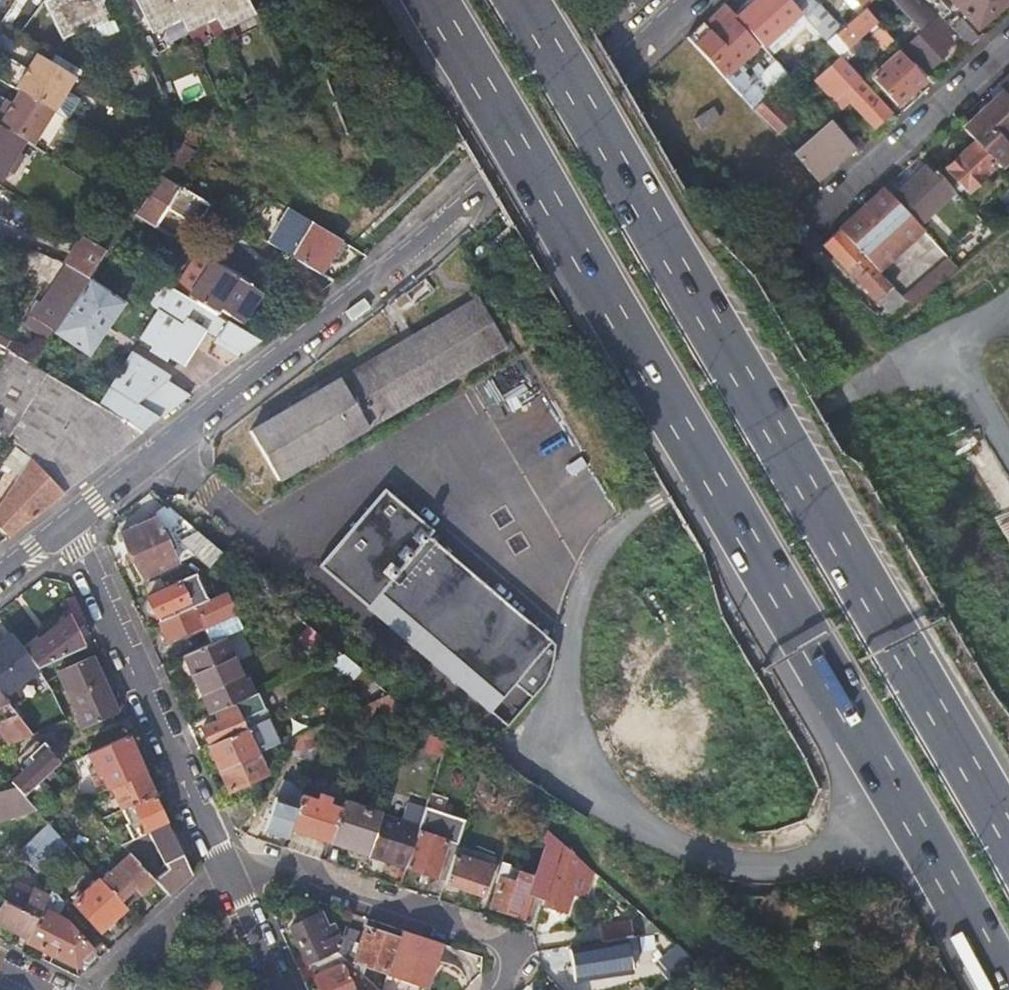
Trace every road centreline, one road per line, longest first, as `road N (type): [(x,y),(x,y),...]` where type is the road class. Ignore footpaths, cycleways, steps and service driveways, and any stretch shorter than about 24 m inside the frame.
road 1 (motorway): [(430,0),(1006,989)]
road 2 (motorway): [(1008,836),(519,0)]
road 3 (tertiary): [(688,0),(398,263),(69,521)]
road 4 (residential): [(227,869),(69,521)]
road 5 (residential): [(497,989),(512,962),(487,936),(287,871),(227,869)]
road 6 (residential): [(1008,46),(804,236)]
road 7 (residential): [(227,869),(206,878),(89,989)]
road 8 (residential): [(280,989),(227,869)]

